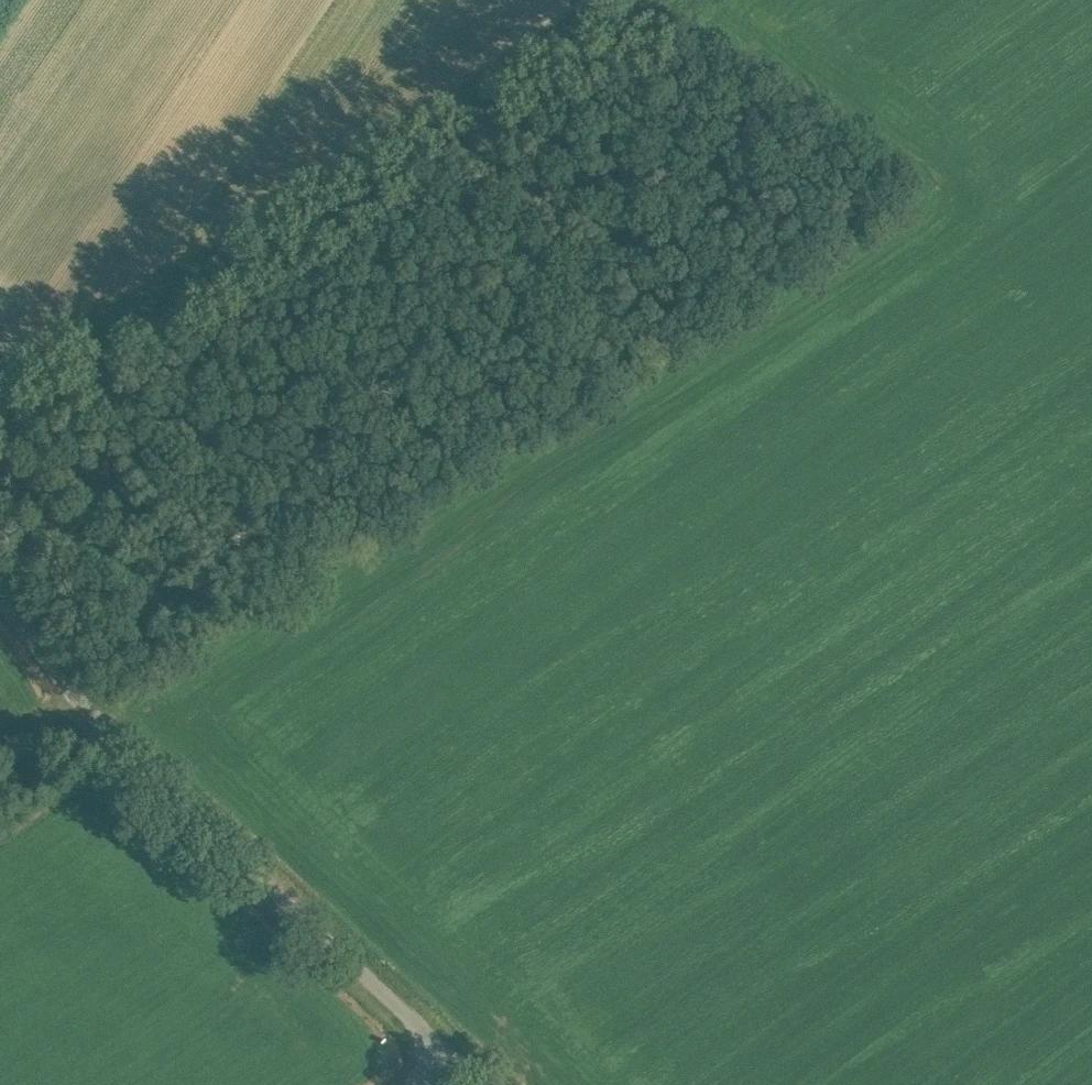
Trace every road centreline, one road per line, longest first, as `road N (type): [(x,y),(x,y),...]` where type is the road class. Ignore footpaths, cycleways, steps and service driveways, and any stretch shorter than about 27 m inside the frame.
road 1 (track): [(0,419),(672,0)]
road 2 (unclassified): [(483,1084),(0,600)]

